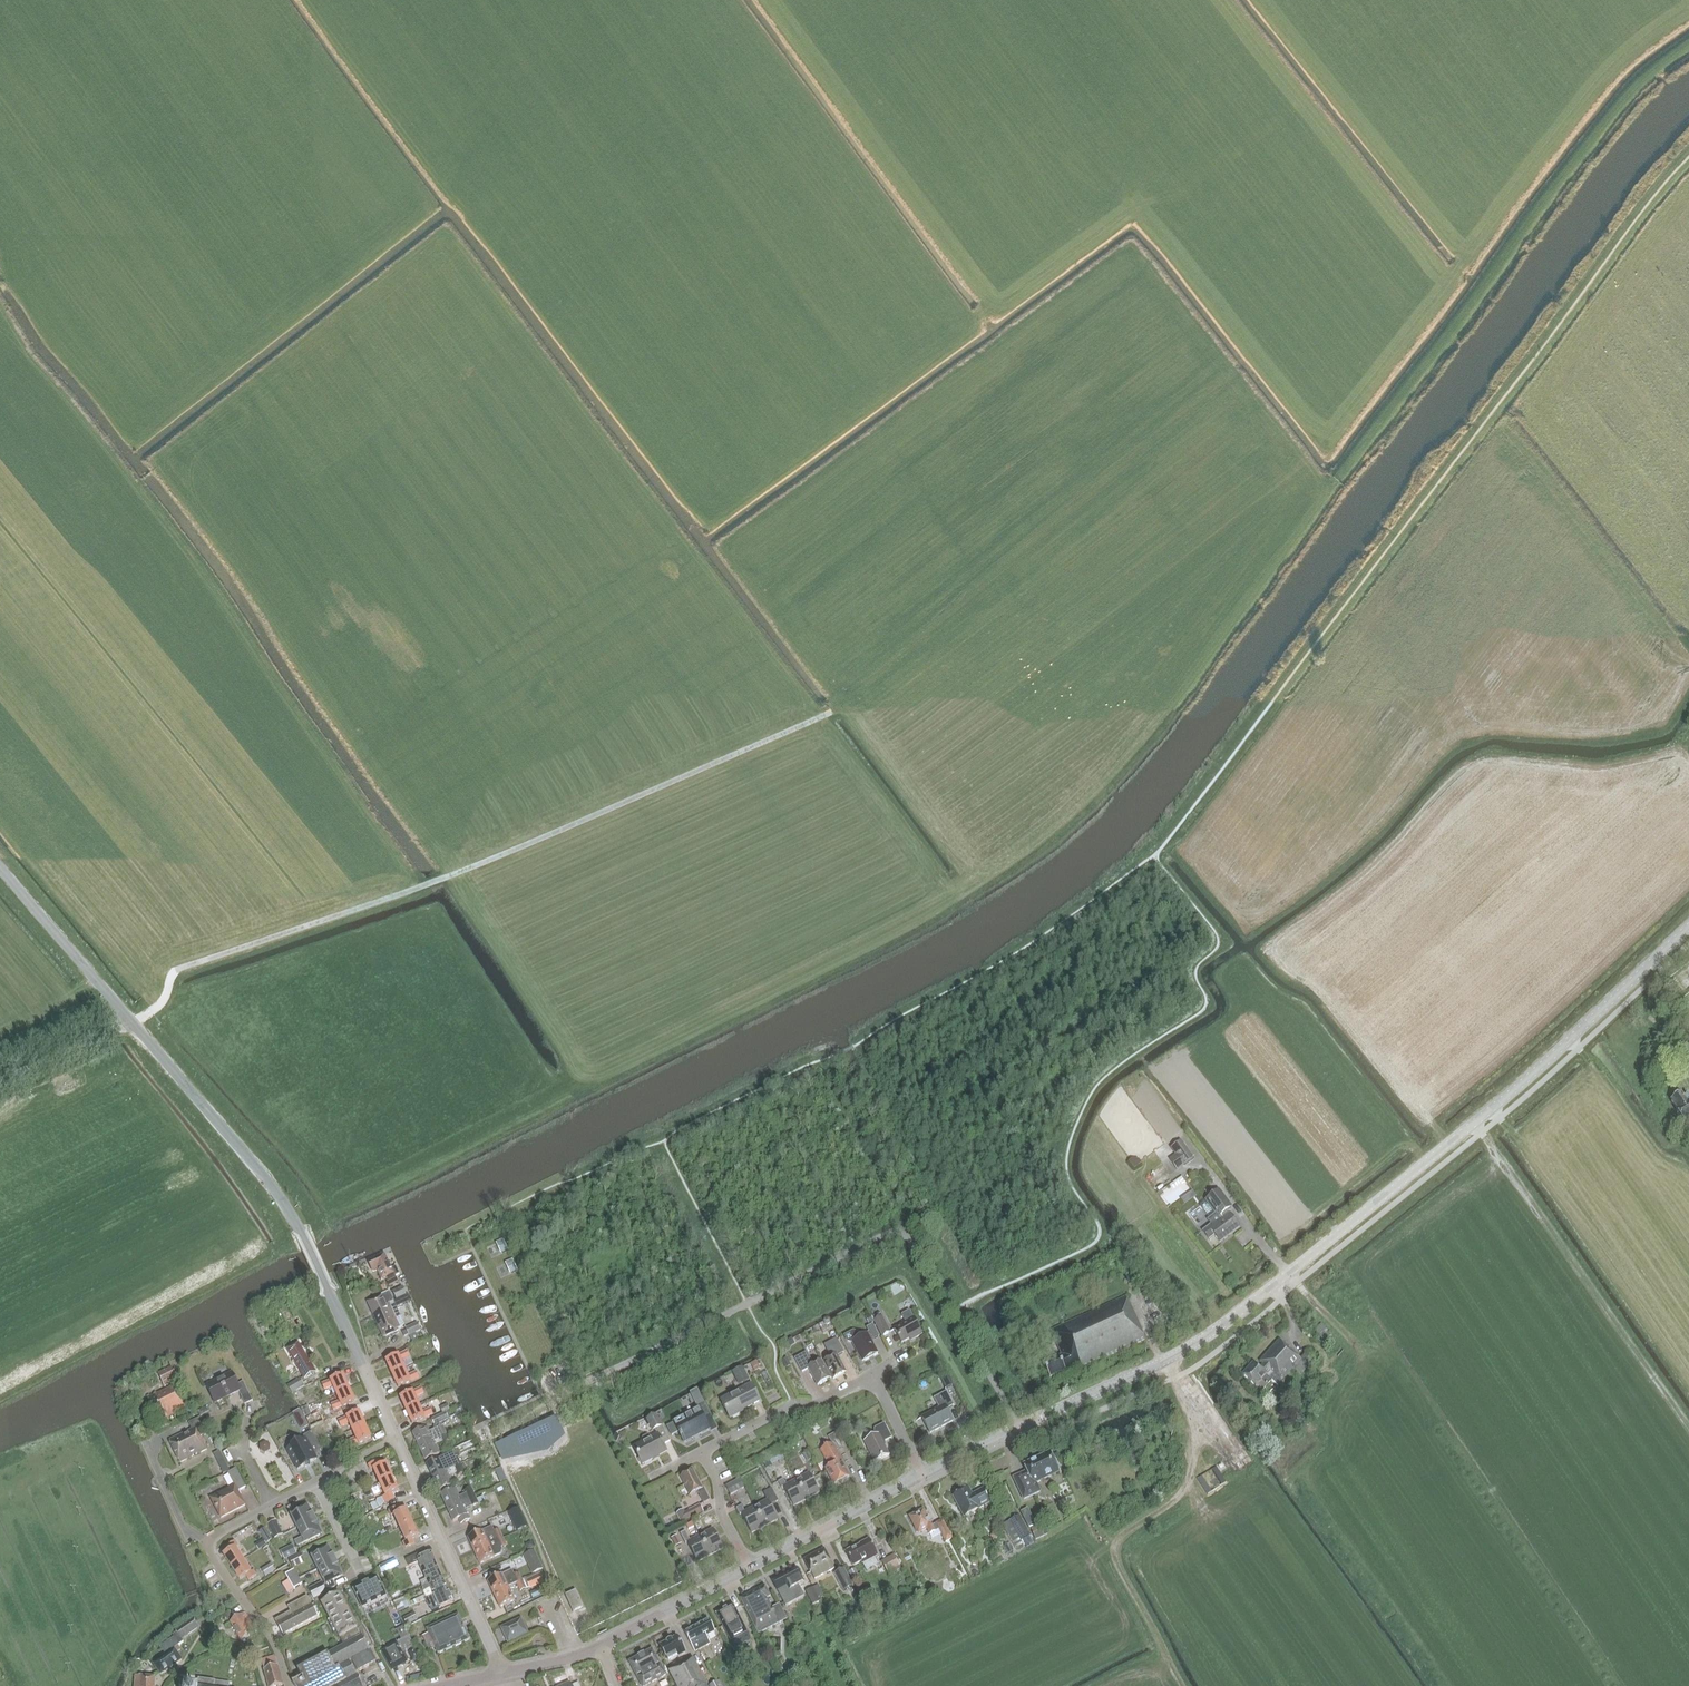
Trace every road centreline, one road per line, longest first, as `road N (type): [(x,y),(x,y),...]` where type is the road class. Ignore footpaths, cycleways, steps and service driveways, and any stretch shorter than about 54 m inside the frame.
road 1 (tertiary): [(925,1475),(1212,1333),(1536,1071),(1688,926)]
road 2 (tertiary): [(395,1439),(285,1201),(0,865)]
road 3 (track): [(1015,1429),(909,1231),(884,1234),(747,1303)]
road 4 (track): [(1167,1360),(1195,1470),(1186,1493),(1125,1542),(1118,1562),(1183,1685)]
road 5 (tertiary): [(503,1674),(395,1439)]
road 6 (tertiary): [(749,1568),(925,1475)]
road 7 (residential): [(872,1375),(701,1452)]
road 8 (track): [(747,1303),(587,1380)]
road 9 (tertiary): [(599,1647),(749,1568)]
road 10 (residential): [(289,1685),(281,1660),(206,1541)]
road 11 (residential): [(271,1505),(395,1439)]
road 12 (residential): [(749,1568),(701,1452)]

